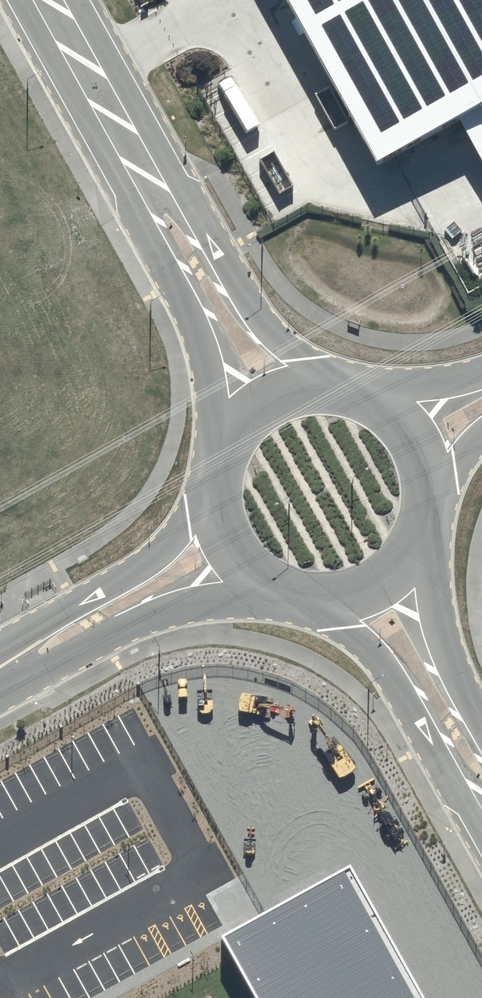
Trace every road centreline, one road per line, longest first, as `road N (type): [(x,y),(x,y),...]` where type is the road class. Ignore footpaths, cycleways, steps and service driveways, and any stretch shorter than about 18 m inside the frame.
road 1 (tertiary): [(224,449),(194,328),(141,224),(131,154)]
road 2 (tertiary): [(131,154),(194,200),(263,321),(331,386)]
road 3 (unclassified): [(0,677),(47,674),(132,627),(185,608),(294,595)]
road 4 (unclassified): [(0,662),(30,629),(136,570),(216,497)]
road 5 (tertiary): [(481,809),(453,790),(387,672),(312,599)]
road 6 (tertiary): [(426,515),(450,657),(481,723)]
road 7 (tertiary): [(46,0),(131,154)]
road 8 (tertiary): [(426,515),(416,543),(374,586),(312,599)]
road 9 (tertiary): [(294,595),(251,573),(229,547),(216,497)]
road 10 (tertiary): [(224,449),(269,400),(331,386)]
road 11 (unclassified): [(360,393),(481,373)]
road 12 (tertiary): [(360,393),(408,429),(428,487)]

